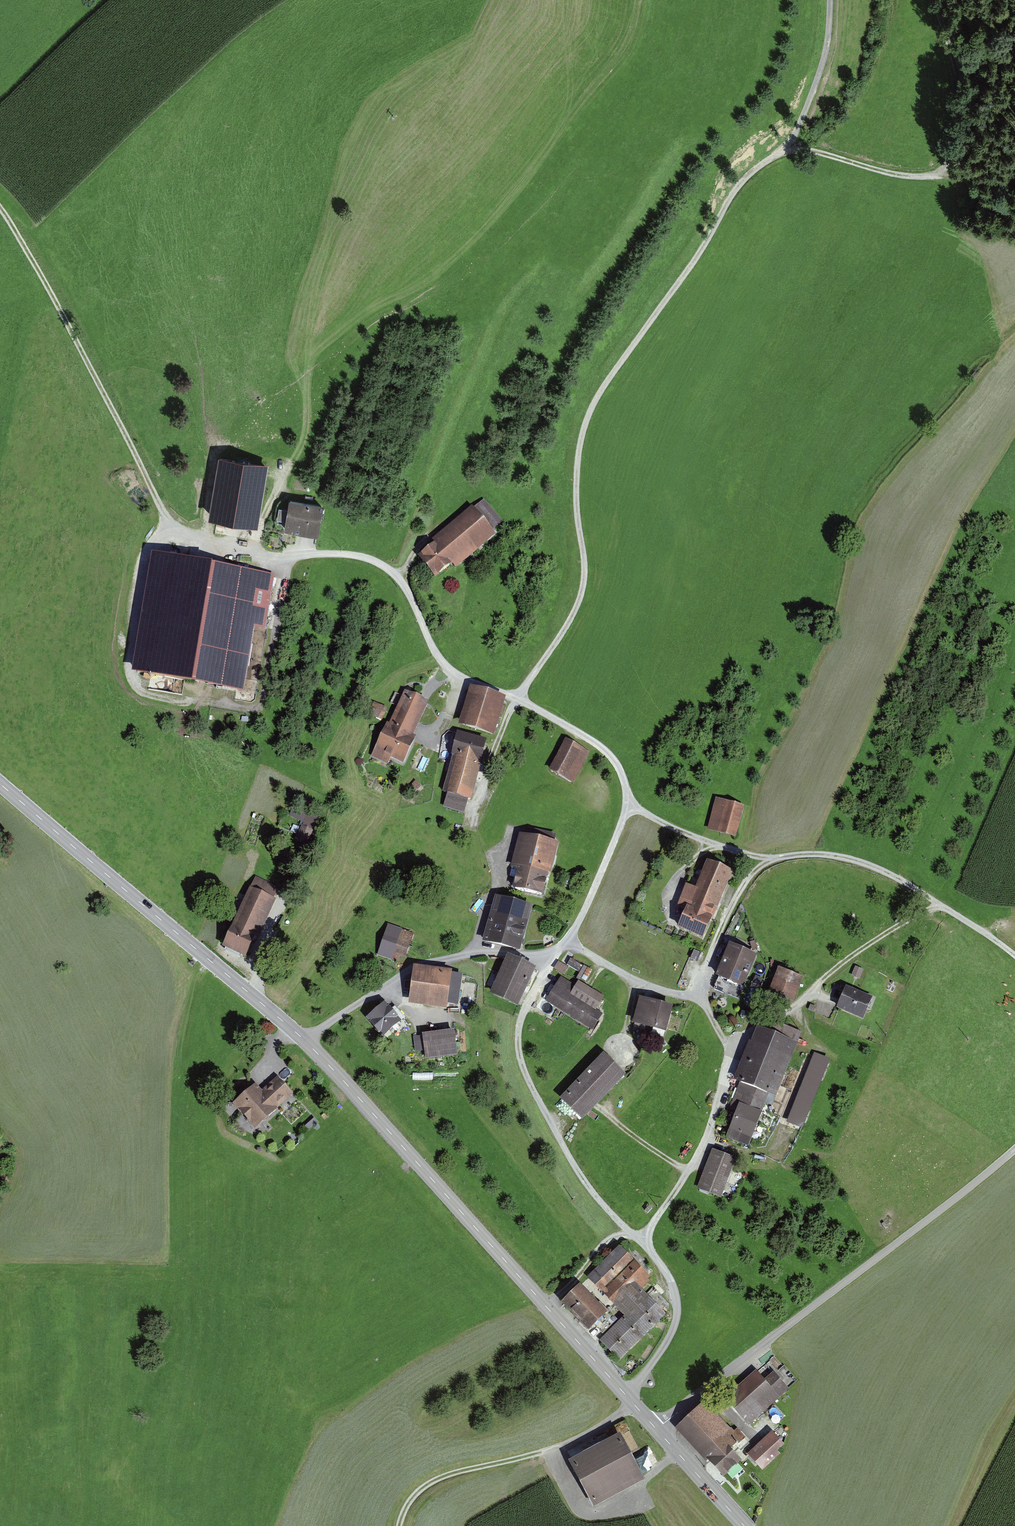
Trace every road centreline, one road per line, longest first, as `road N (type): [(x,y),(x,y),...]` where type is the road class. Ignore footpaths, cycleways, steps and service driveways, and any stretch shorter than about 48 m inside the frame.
road 1 (track): [(168,521),(255,554),(333,554),(385,565),(448,669),(518,698),(607,753),(625,779),(629,806),(746,854),(833,856),(885,872),(1014,956)]
road 2 (track): [(470,829),(511,707),(583,592),(577,482),(594,405),(689,272),(741,182),(786,149),(821,72),(830,0)]
road 3 (tertiary): [(0,783),(307,1043),(656,1429)]
road 4 (track): [(644,1238),(628,1234),(569,1158),(517,1043),(528,1005),(575,927),(629,806)]
road 5 (residential): [(656,1429),(1014,1149)]
road 6 (track): [(700,998),(655,989),(570,949),(476,953),(409,969),(307,1043)]
road 7 (track): [(0,206),(168,521)]
road 8 (track): [(688,1171),(705,1143),(731,1052),(699,984),(736,898),(776,858)]
road 9 (track): [(935,0),(958,81),(958,126),(942,173),(916,177),(786,149)]
road 10 (track): [(400,1525),(413,1498),(434,1483),(553,1451),(634,1404)]
road 11 (track): [(626,1395),(664,1349),(677,1316),(671,1283),(644,1238),(688,1171)]
road 12 (track): [(731,1052),(841,964),(937,903)]
road 13 (track): [(255,554),(283,469),(254,457),(222,453),(214,462),(208,543)]
road 14 (track): [(200,690),(206,702),(241,709),(262,702),(286,555)]
road 15 (track): [(553,1451),(579,1504),(596,1512),(630,1499),(677,1453)]
road 16 (track): [(164,1088),(198,979),(211,962)]
road 17 (tertiary): [(656,1429),(745,1525)]
road 18 (track): [(514,828),(476,953)]

